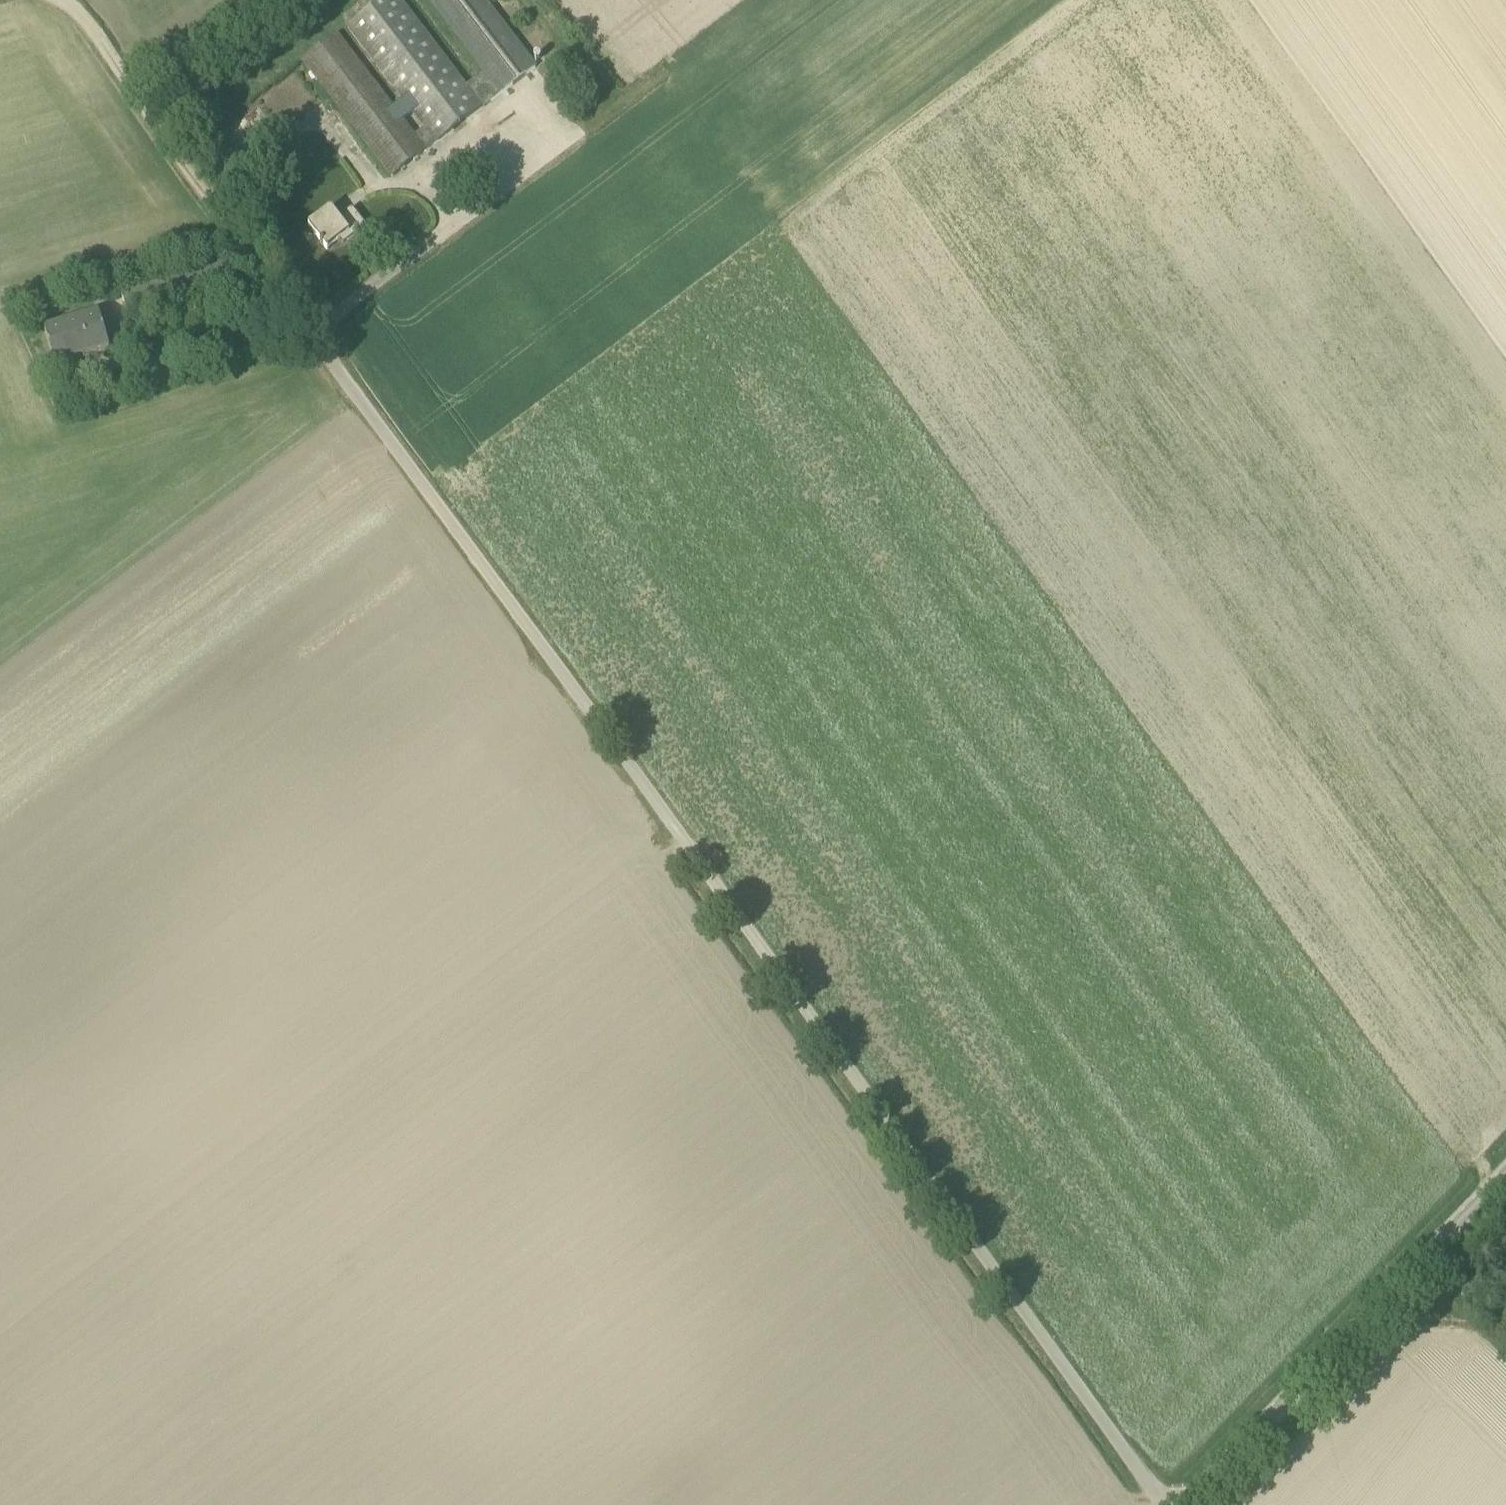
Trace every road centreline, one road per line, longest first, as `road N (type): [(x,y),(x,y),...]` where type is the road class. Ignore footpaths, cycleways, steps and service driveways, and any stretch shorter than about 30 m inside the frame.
road 1 (unclassified): [(291,300),(1170,1504)]
road 2 (unclassified): [(1186,1504),(1505,1173)]
road 3 (track): [(67,0),(291,300)]

